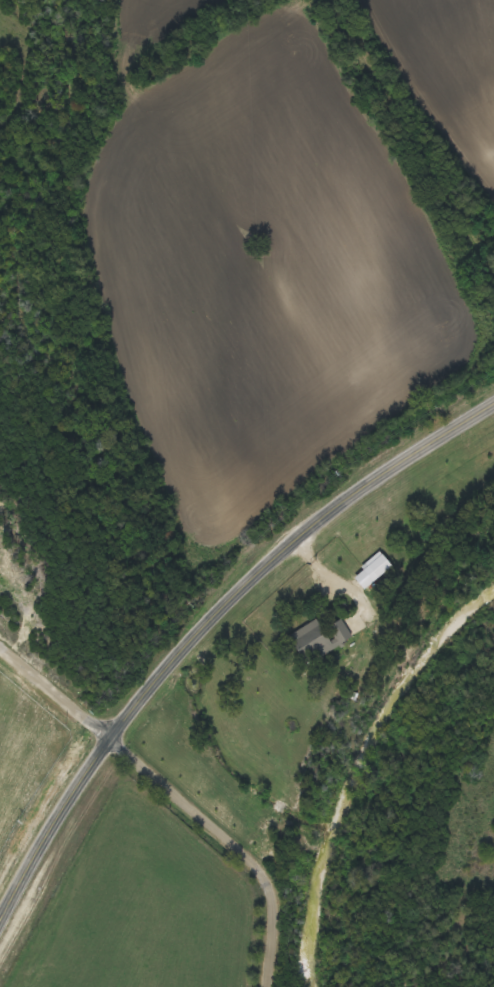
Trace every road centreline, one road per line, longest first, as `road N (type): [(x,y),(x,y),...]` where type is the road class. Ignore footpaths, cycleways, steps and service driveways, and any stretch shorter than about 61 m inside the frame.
road 1 (secondary): [(493,402),(331,507),(228,601),(110,739),(0,915)]
road 2 (residential): [(493,287),(337,86),(294,0)]
road 3 (residential): [(273,986),(277,906),(263,873),(110,739)]
road 4 (residential): [(110,739),(0,645)]

